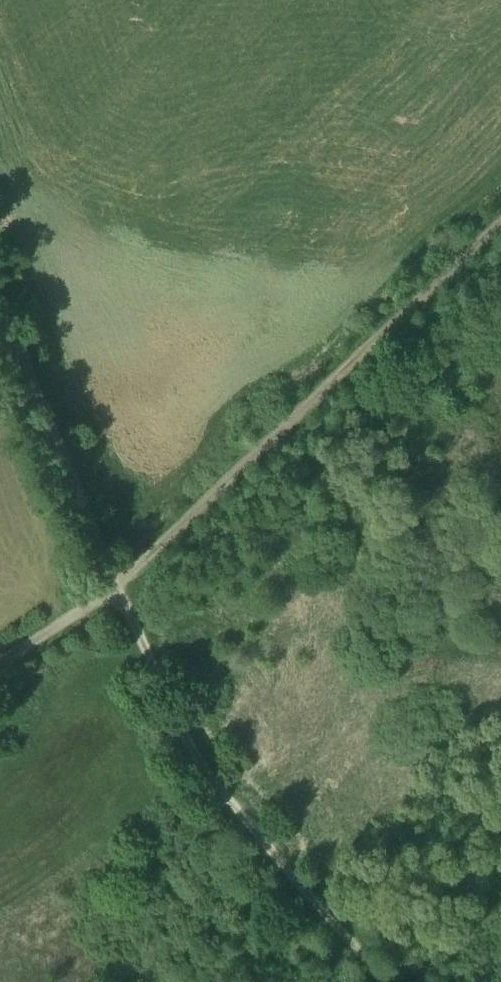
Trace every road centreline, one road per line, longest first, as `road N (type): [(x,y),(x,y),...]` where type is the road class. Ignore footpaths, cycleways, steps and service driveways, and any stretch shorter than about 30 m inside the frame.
road 1 (track): [(500,231),(115,591)]
road 2 (track): [(382,981),(210,785),(115,591)]
road 3 (track): [(115,591),(0,297)]
road 4 (track): [(115,591),(0,666)]

